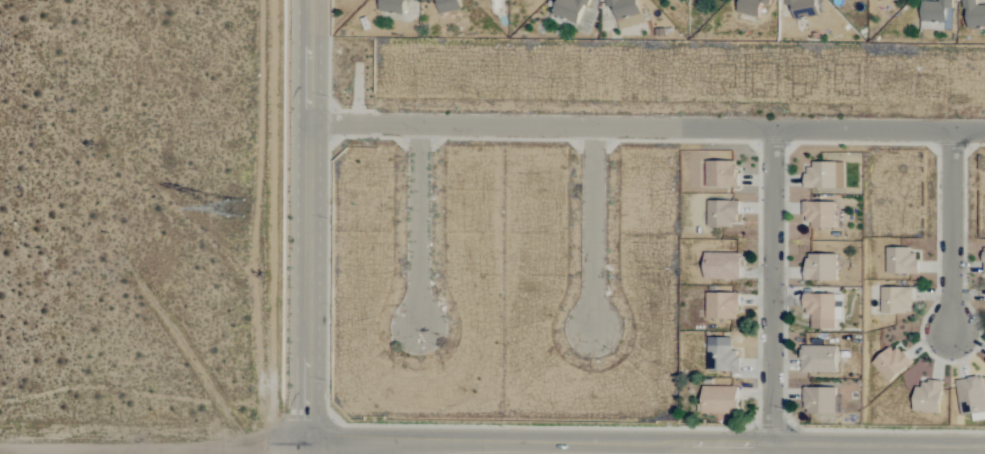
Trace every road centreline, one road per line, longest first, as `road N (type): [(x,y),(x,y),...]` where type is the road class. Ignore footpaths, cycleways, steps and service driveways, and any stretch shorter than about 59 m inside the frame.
road 1 (tertiary): [(984,445),(309,438)]
road 2 (residential): [(984,130),(311,123)]
road 3 (tertiary): [(312,0),(309,438)]
road 4 (residential): [(775,128),(770,443)]
road 5 (residential): [(309,438),(0,453)]
road 6 (residential): [(419,328),(422,124)]
road 7 (residential): [(596,126),(595,328)]
road 8 (residential): [(954,130),(954,332)]

